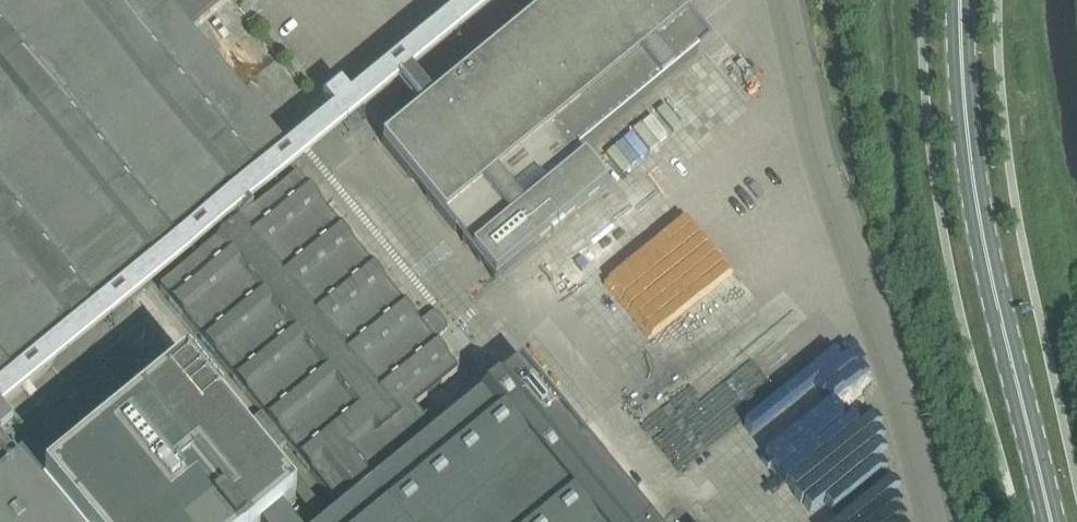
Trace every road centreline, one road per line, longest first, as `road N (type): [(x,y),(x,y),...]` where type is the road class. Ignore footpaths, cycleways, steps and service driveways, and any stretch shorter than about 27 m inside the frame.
road 1 (secondary): [(1048,521),(971,151),(964,0)]

